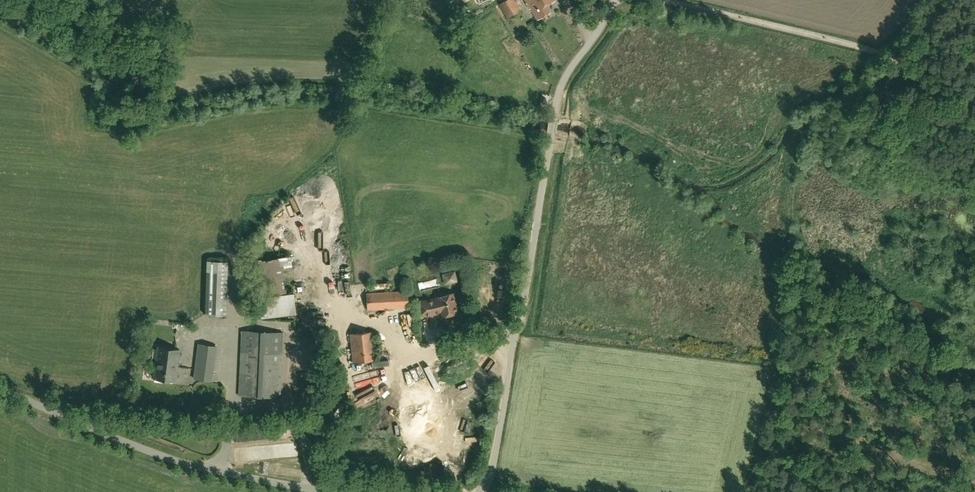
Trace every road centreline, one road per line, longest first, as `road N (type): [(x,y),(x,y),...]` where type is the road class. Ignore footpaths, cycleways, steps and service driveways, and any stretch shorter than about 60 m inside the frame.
road 1 (unclassified): [(481,491),(494,468),(510,376),(505,336),(521,319),(560,94),(614,0)]
road 2 (unclassified): [(0,390),(155,455),(318,491)]
road 3 (unclassified): [(974,103),(873,50),(663,0)]

